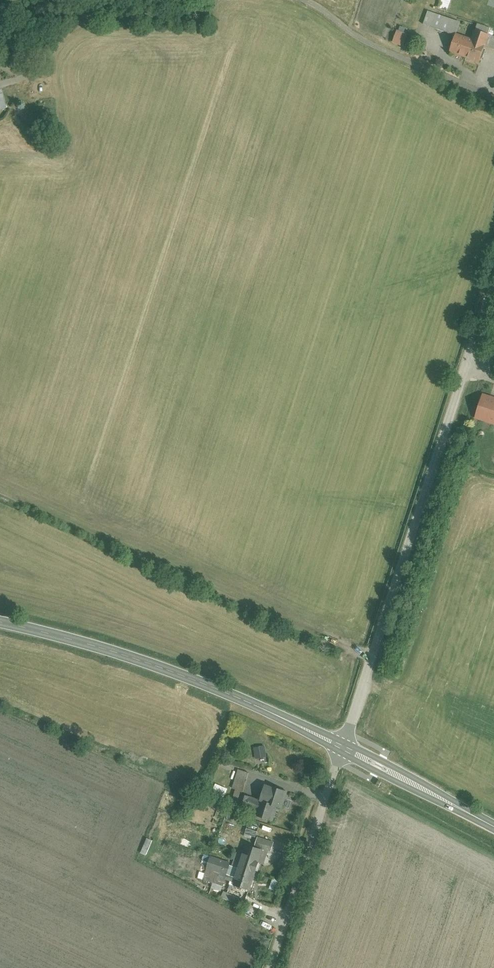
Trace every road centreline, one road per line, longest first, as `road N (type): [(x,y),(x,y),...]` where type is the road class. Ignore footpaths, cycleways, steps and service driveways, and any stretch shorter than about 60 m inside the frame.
road 1 (unclassified): [(493,281),(342,747)]
road 2 (tertiary): [(342,747),(167,670),(0,622)]
road 3 (unclassified): [(342,747),(273,967)]
road 4 (tertiary): [(493,826),(342,747)]

